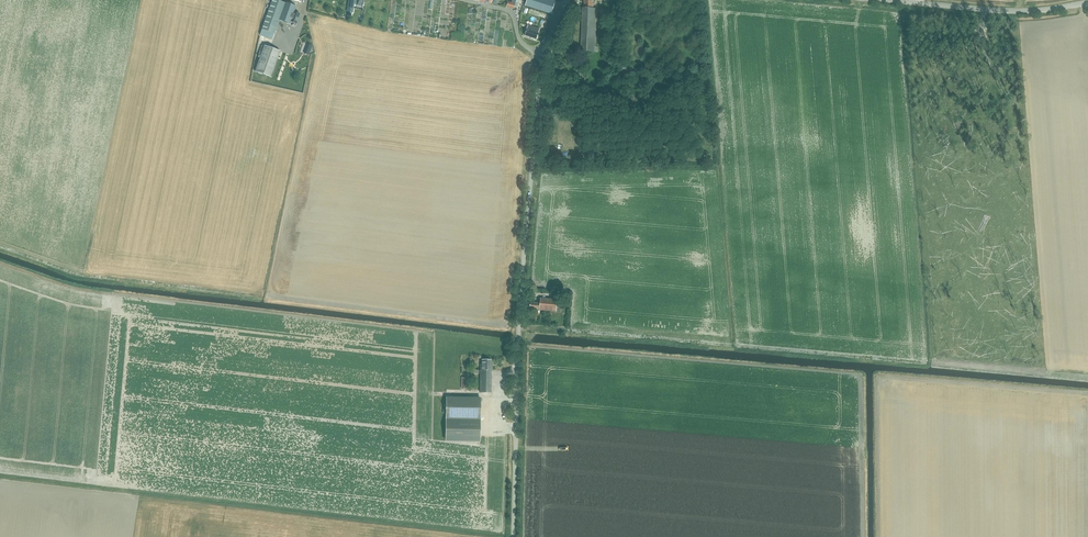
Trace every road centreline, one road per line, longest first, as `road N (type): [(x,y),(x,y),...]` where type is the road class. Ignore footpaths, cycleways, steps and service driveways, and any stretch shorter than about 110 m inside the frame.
road 1 (unclassified): [(513,536),(522,265),(543,53)]
road 2 (tertiary): [(885,0),(1011,12),(1087,2)]

